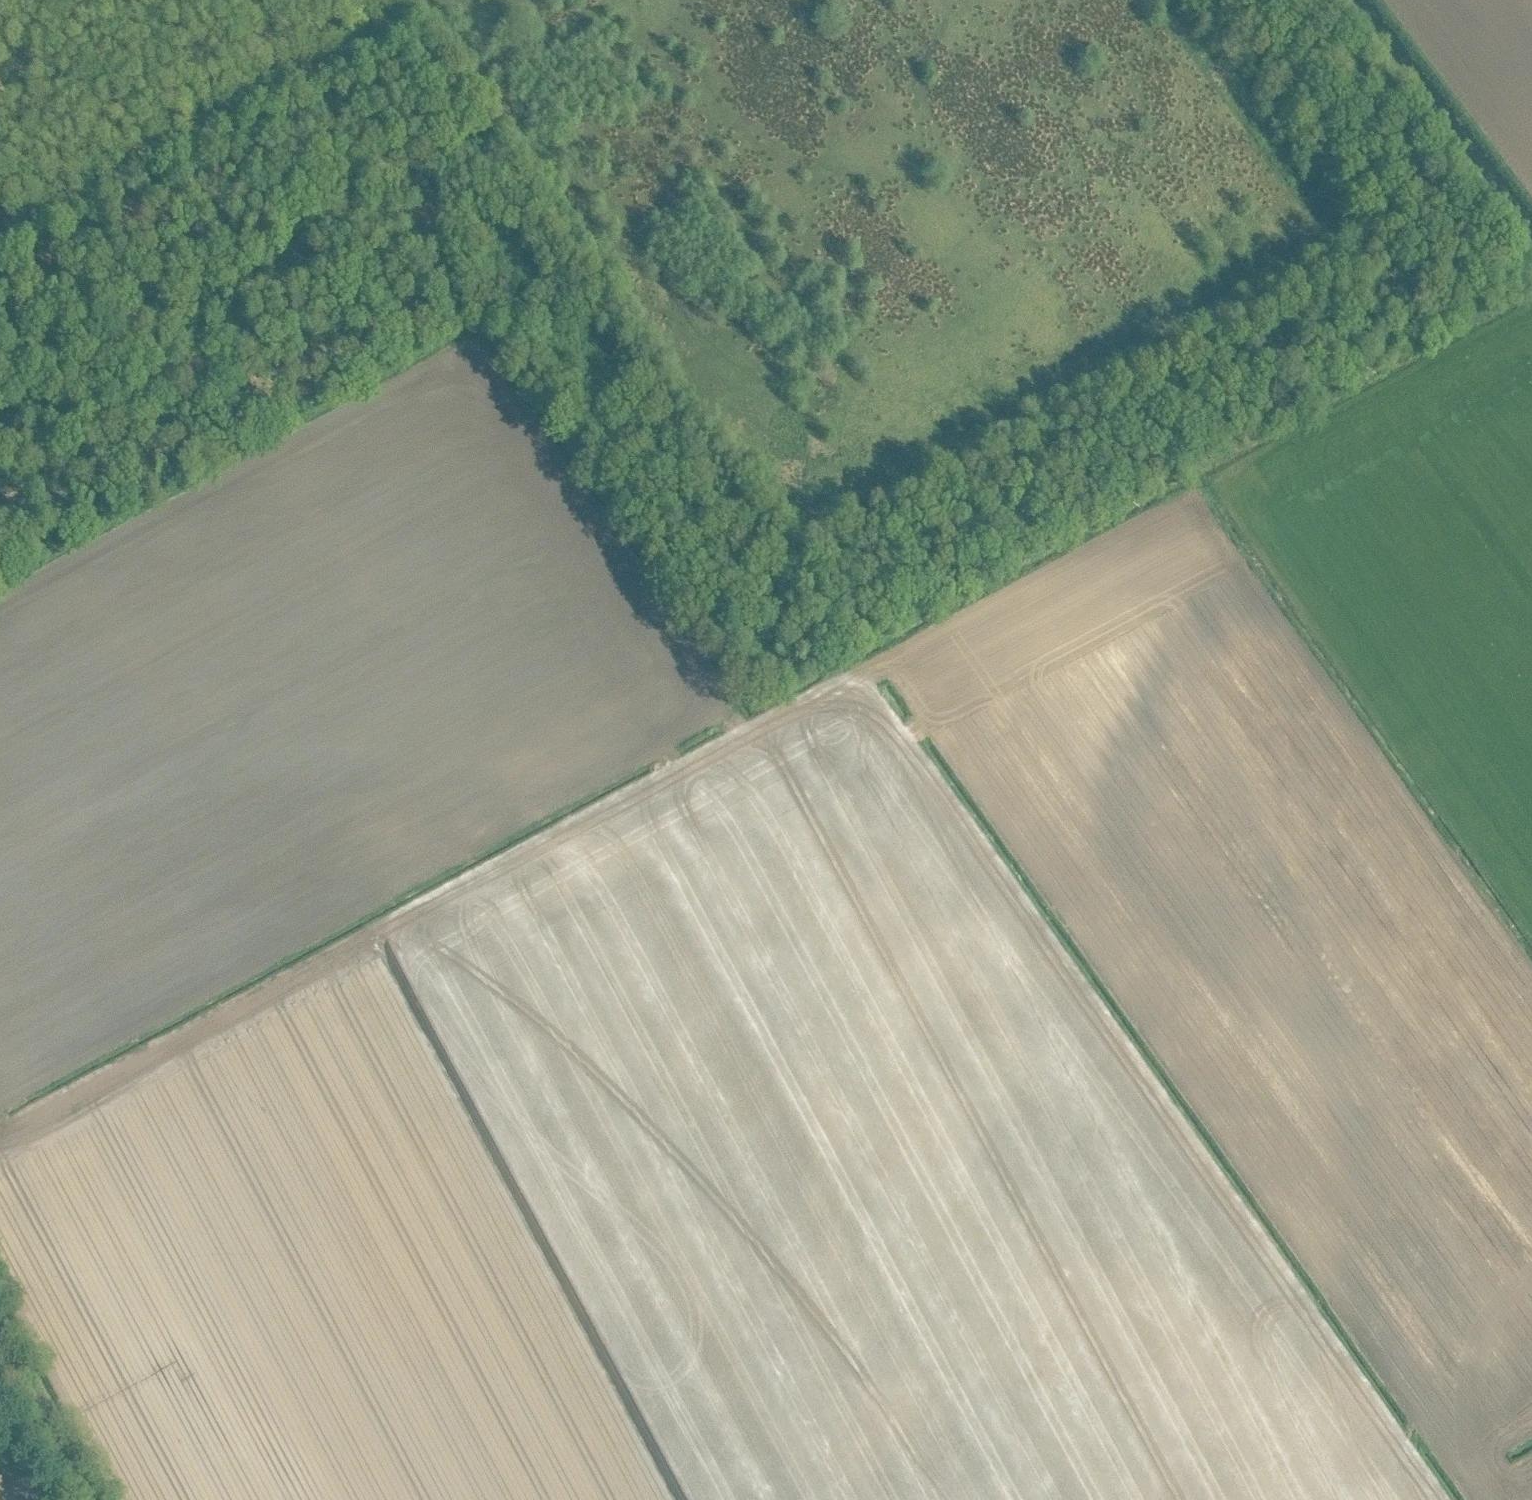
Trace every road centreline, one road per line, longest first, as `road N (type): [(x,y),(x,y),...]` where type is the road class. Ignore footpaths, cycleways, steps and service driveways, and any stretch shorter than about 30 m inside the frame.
road 1 (tertiary): [(74,1499),(0,1364)]

